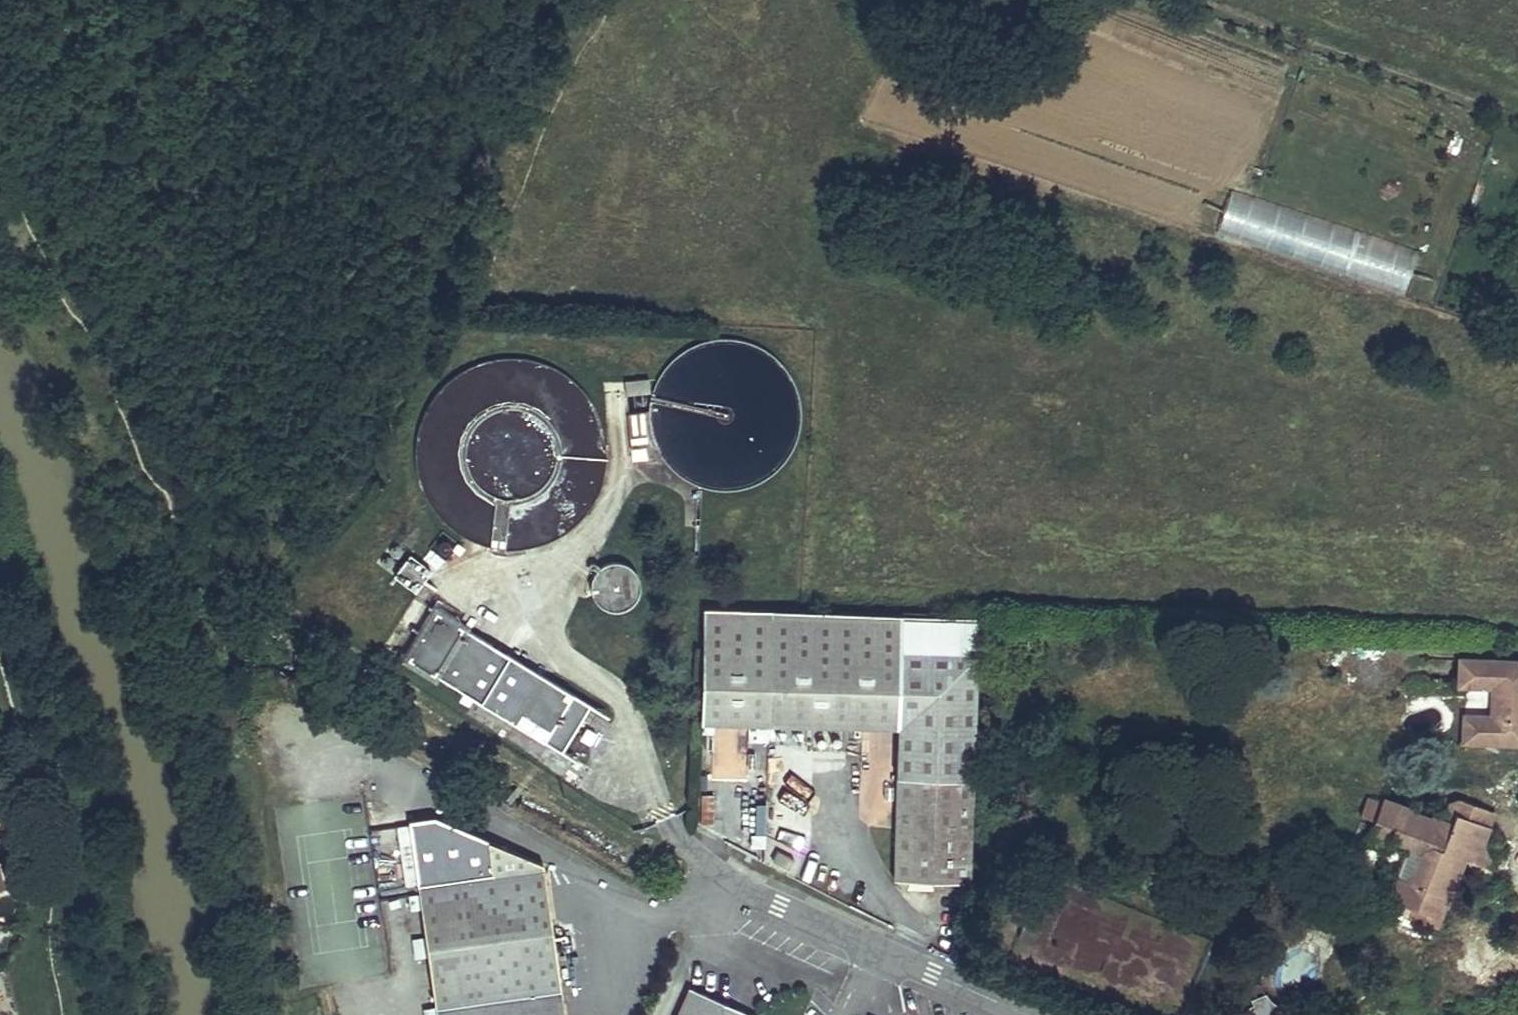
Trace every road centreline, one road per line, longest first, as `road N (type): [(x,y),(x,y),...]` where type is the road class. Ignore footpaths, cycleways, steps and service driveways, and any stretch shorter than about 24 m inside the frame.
road 1 (unclassified): [(1031,1014),(740,885),(684,843),(667,819)]

